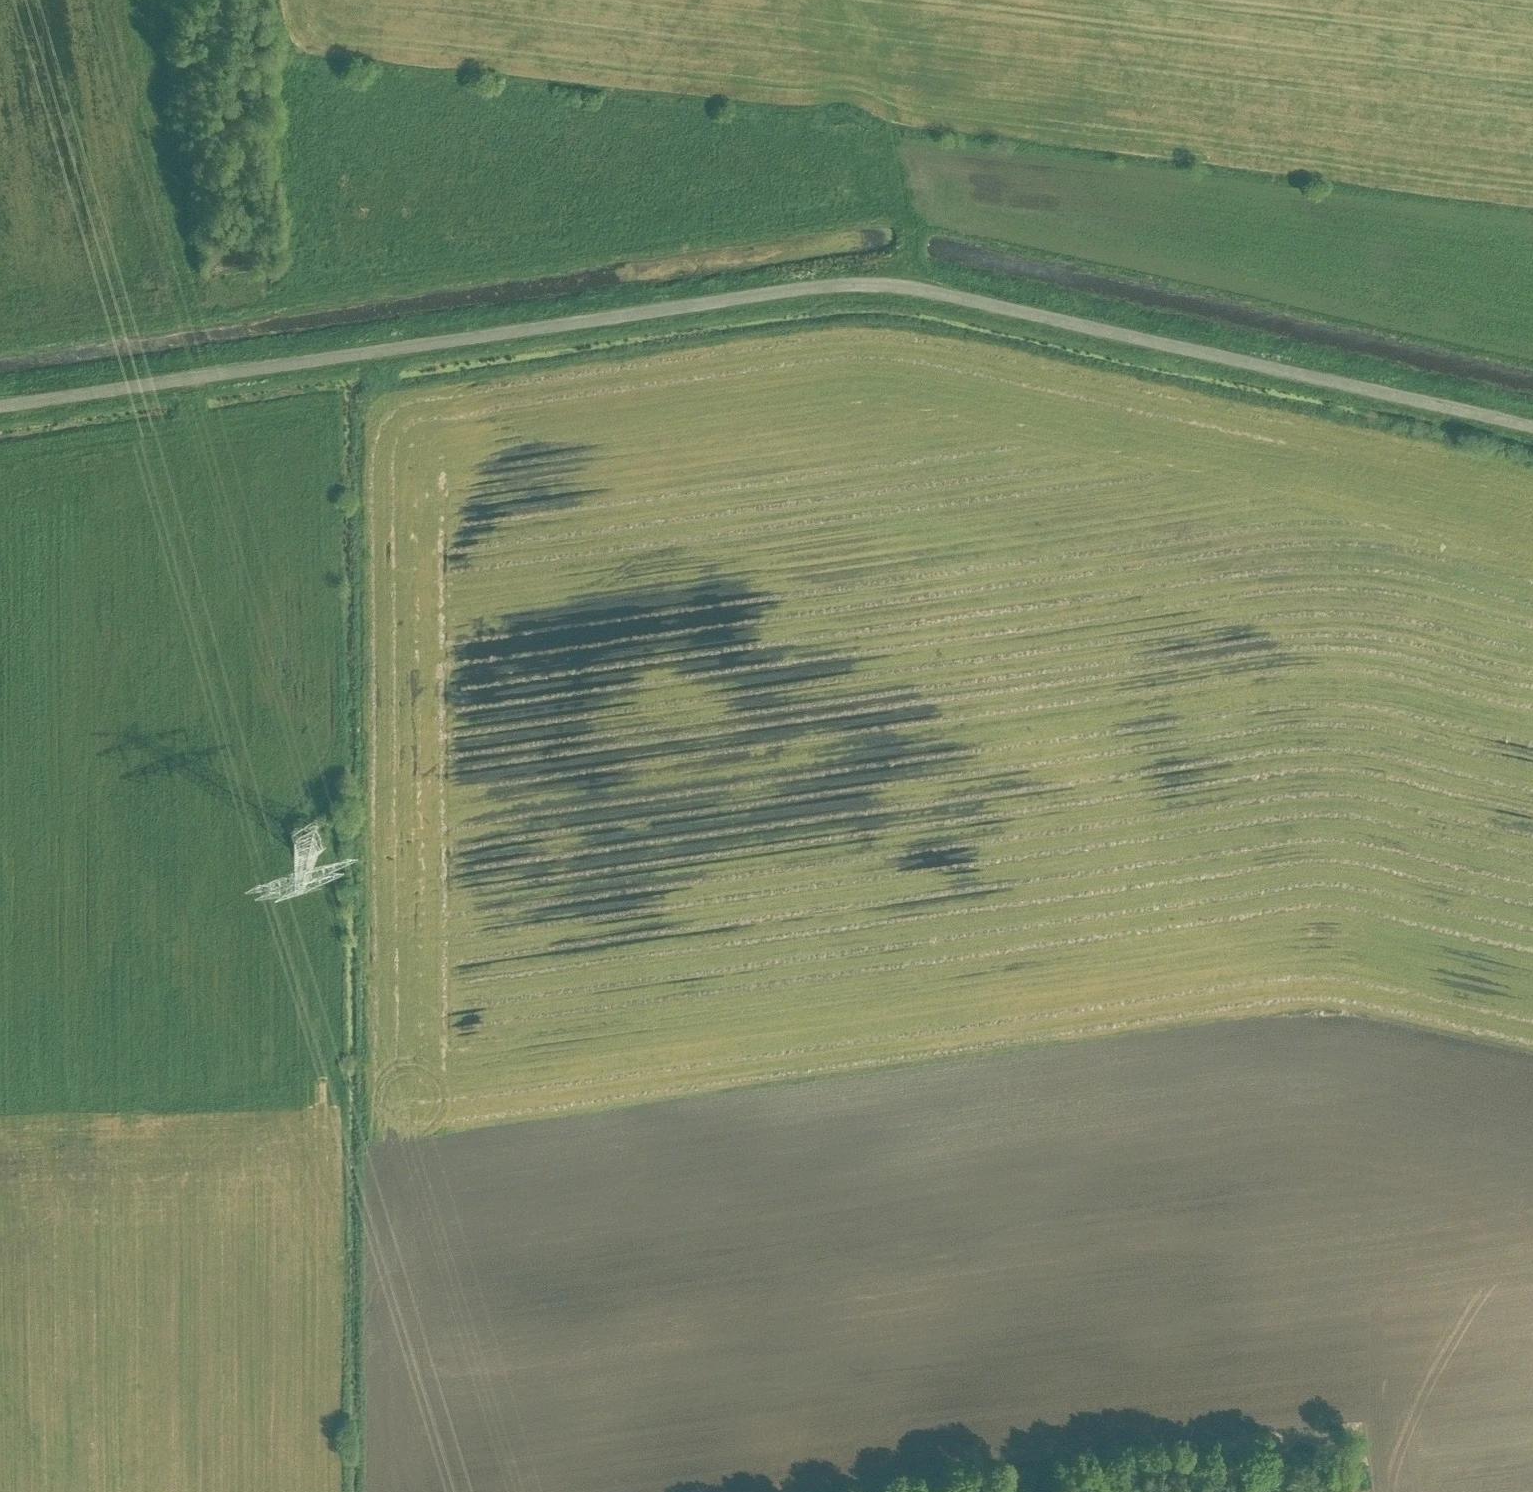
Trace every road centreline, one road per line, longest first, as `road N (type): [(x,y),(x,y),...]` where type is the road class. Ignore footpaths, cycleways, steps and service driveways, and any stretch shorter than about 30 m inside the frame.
road 1 (track): [(1532,429),(929,292),(833,282),(0,404)]

